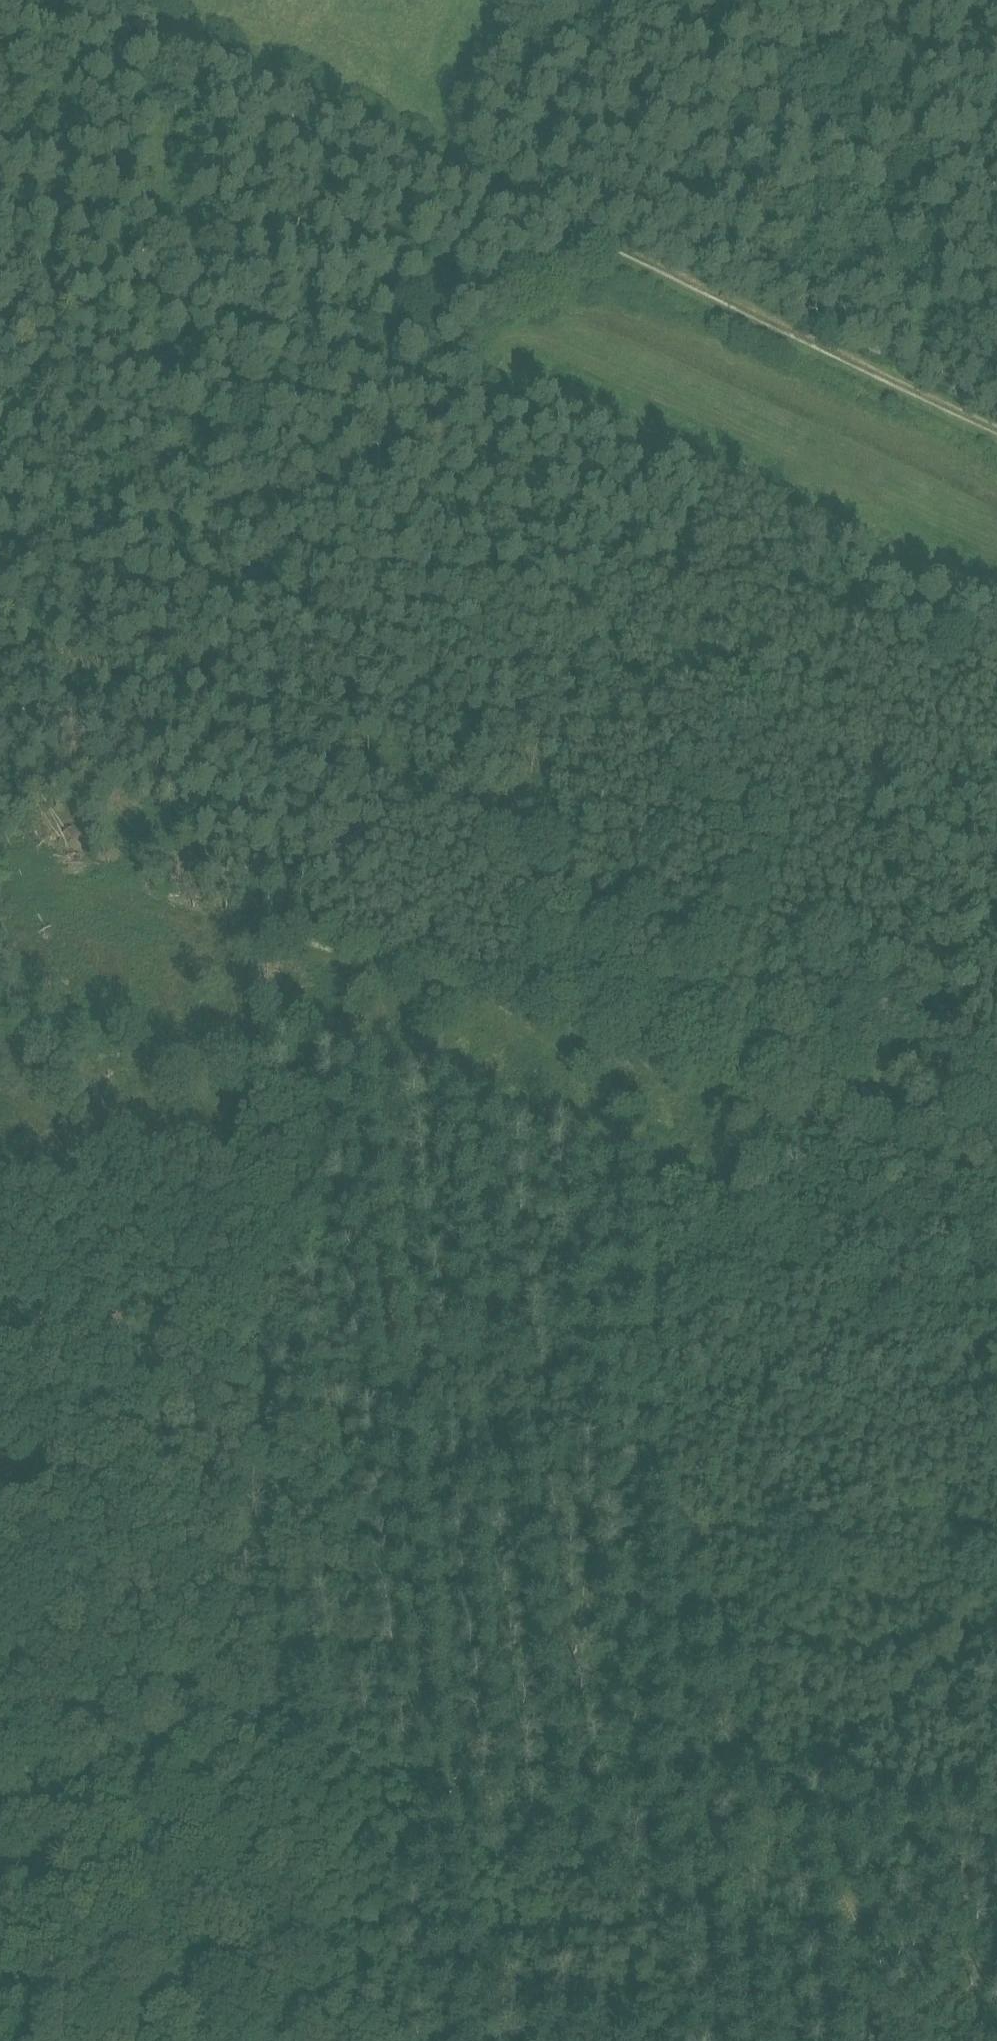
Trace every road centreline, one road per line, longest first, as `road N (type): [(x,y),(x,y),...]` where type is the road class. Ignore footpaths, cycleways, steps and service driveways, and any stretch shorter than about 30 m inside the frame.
road 1 (track): [(297,950),(383,2040)]
road 2 (track): [(0,848),(996,1188)]
road 3 (track): [(996,415),(813,322),(511,190),(134,0)]
road 4 (track): [(0,540),(582,221)]

